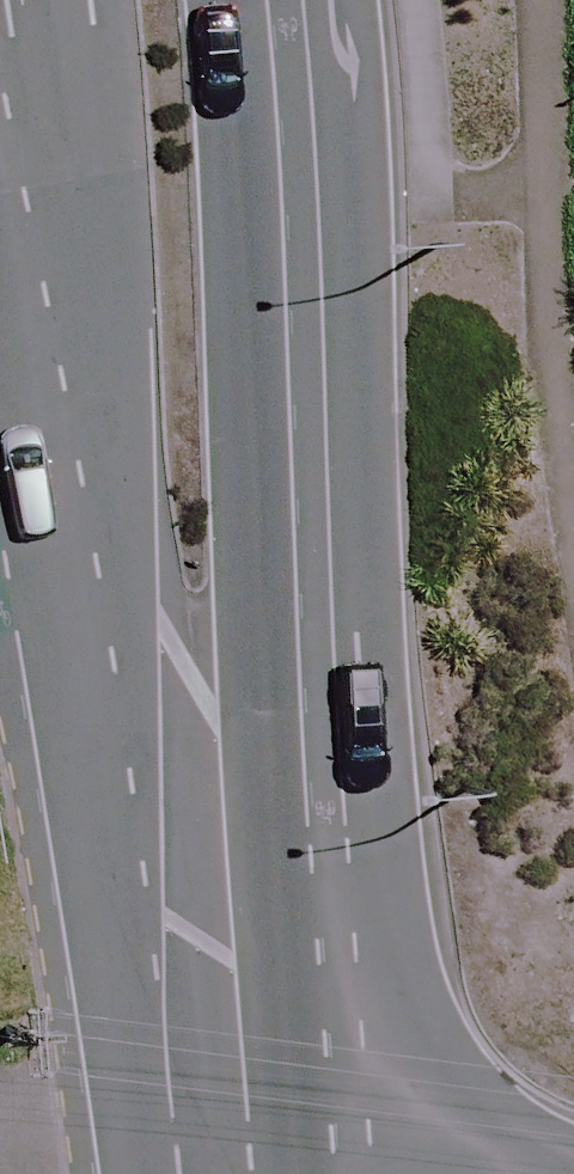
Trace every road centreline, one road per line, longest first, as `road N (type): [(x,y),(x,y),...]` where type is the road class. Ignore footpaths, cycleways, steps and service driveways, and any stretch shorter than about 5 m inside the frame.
road 1 (tertiary): [(194,891),(73,425),(0,11)]
road 2 (tertiary): [(228,0),(258,366),(194,891)]
road 3 (tertiary): [(194,891),(214,1146),(223,1173)]

